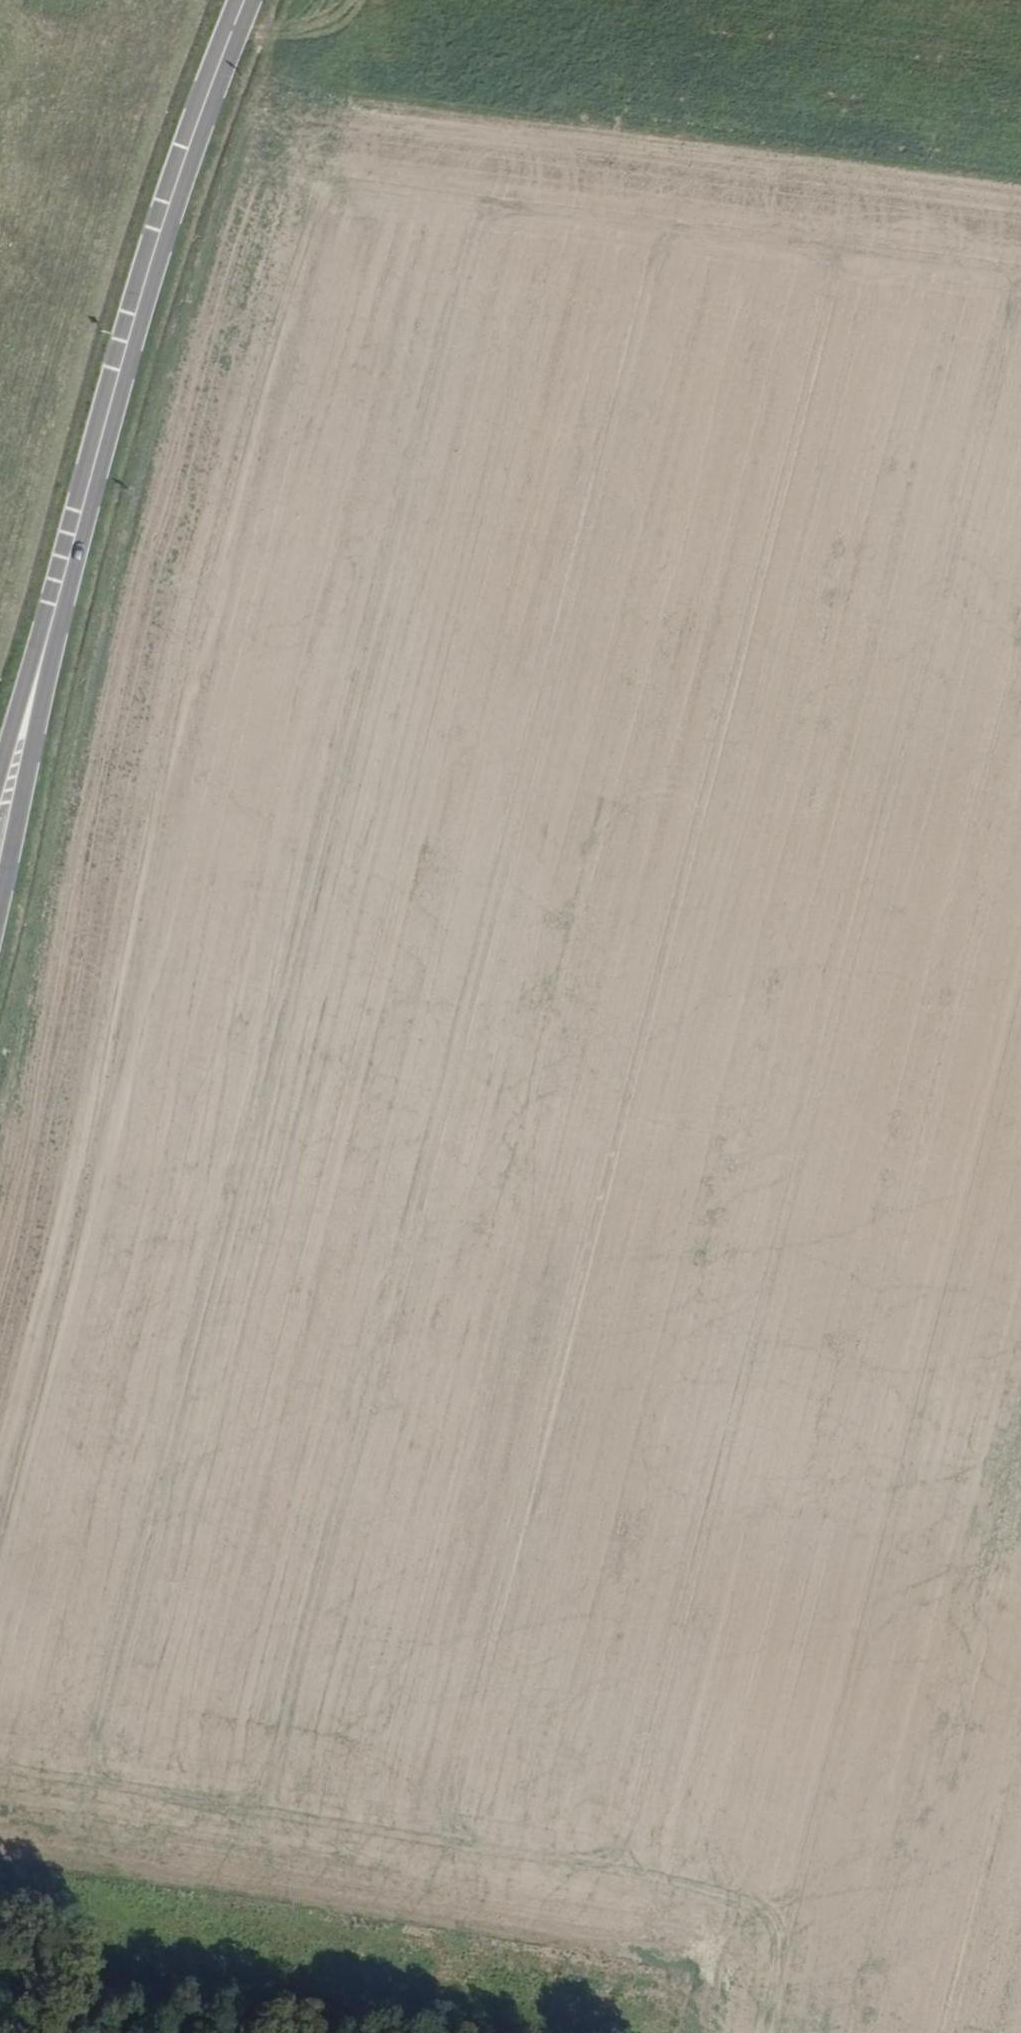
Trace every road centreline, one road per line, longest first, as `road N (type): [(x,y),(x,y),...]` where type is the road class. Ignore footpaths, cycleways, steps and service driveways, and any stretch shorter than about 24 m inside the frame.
road 1 (primary): [(244,0),(171,200),(62,585)]
road 2 (primary): [(0,913),(62,585)]
road 3 (primary): [(62,585),(0,778)]

